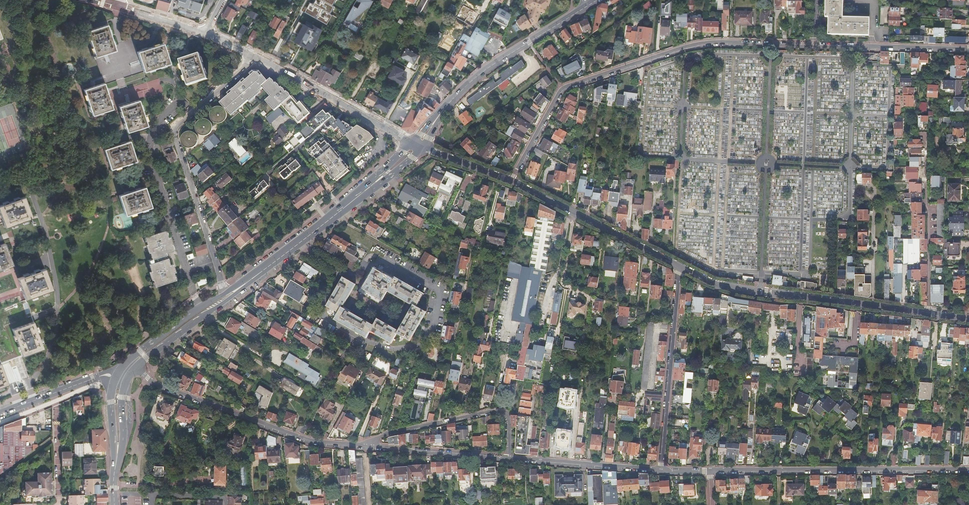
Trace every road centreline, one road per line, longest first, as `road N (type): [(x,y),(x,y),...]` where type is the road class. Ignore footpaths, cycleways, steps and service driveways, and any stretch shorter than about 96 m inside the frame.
road 1 (residential): [(814,46),(703,43),(562,88),(511,181)]
road 2 (residential): [(225,293),(174,134),(255,56)]
road 3 (residential): [(710,471),(968,468)]
road 4 (residential): [(138,365),(162,387),(304,439),(352,446)]
road 5 (secondary): [(582,10),(466,87),(416,146)]
road 6 (residential): [(679,267),(660,471)]
road 7 (residential): [(352,446),(502,411),(510,458)]
road 8 (secondary): [(416,146),(265,269)]
road 9 (residential): [(255,56),(416,146)]
road 10 (secondary): [(138,365),(265,269)]
road 11 (residential): [(352,446),(510,458)]
road 12 (residential): [(968,49),(814,46)]
road 13 (residential): [(510,458),(660,471)]
road 14 (residential): [(573,212),(540,334)]
road 15 (residential): [(800,297),(720,286),(679,267)]

